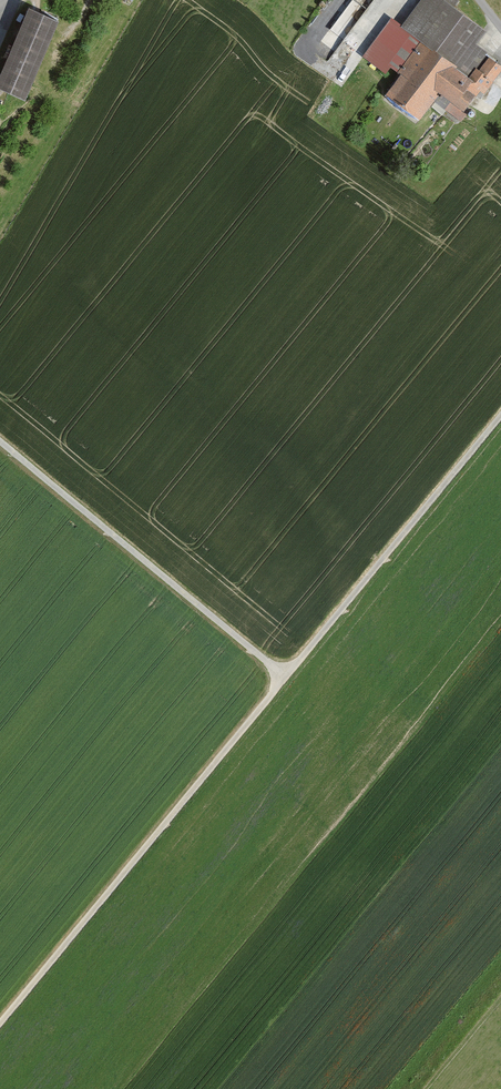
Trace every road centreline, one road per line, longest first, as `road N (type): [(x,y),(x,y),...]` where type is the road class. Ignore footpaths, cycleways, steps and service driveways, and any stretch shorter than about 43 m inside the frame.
road 1 (track): [(0,1021),(500,412)]
road 2 (track): [(0,442),(283,677)]

